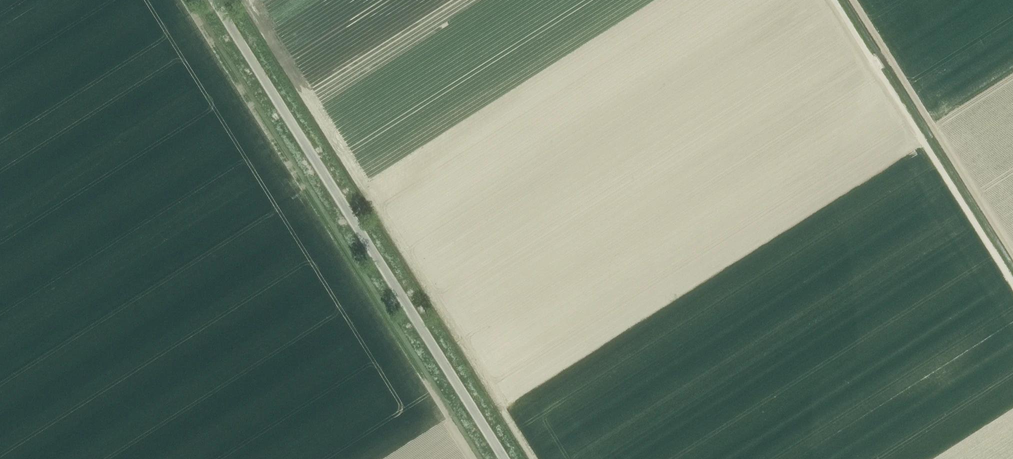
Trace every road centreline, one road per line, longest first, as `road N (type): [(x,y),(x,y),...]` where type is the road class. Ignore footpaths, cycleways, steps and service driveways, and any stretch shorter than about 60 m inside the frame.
road 1 (unclassified): [(504,458),(214,0)]

